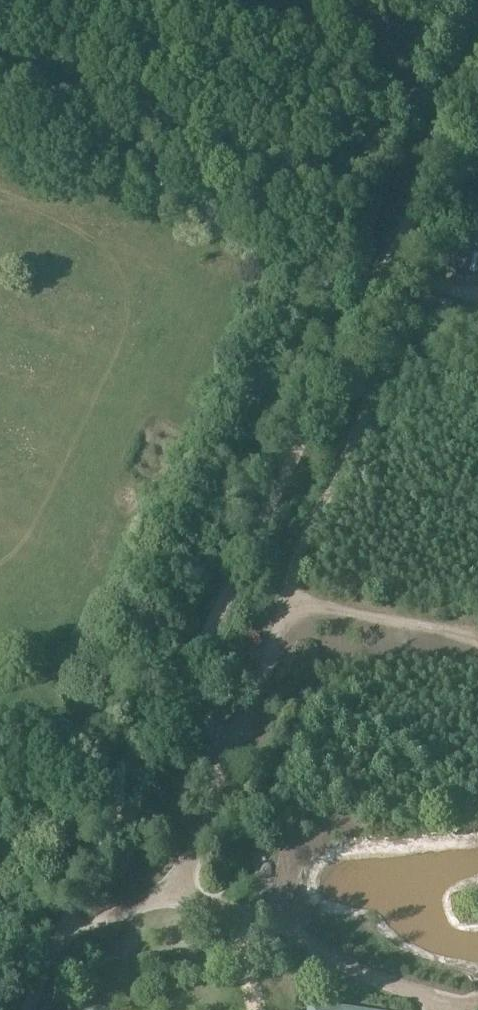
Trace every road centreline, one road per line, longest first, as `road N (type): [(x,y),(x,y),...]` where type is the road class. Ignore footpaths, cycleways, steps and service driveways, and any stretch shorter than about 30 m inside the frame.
road 1 (track): [(31,1009),(477,89)]
road 2 (track): [(368,432),(330,499),(301,580),(254,637),(247,725),(224,749),(186,867),(158,888),(256,900),(313,958)]
road 3 (track): [(477,404),(437,407),(368,432),(386,377)]

